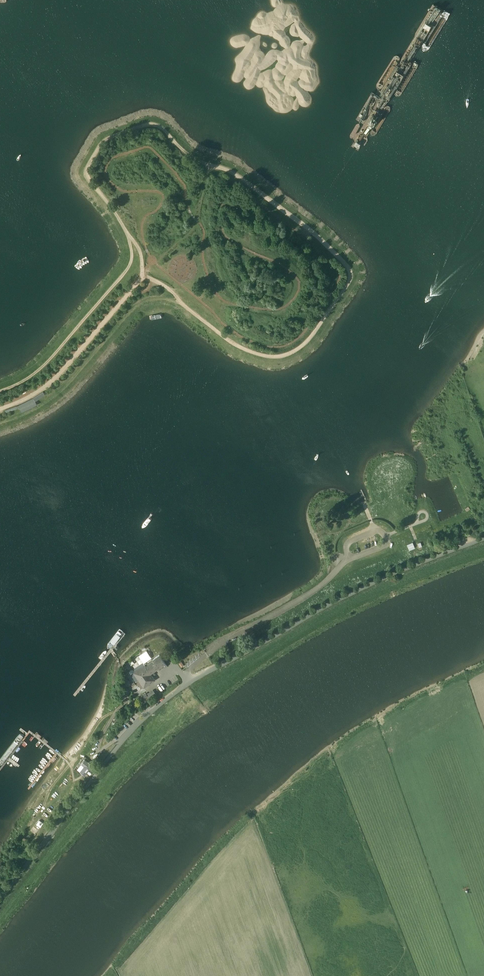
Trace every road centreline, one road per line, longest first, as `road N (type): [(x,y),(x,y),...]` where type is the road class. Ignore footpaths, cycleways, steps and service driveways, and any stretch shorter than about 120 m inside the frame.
road 1 (track): [(143,276),(138,246),(86,171),(103,142),(151,124),(298,220),(350,276),(301,346),(267,357),(231,341),(159,282)]
road 2 (unclassified): [(0,899),(120,743),(162,702),(322,607),(483,538)]
road 3 (track): [(0,391),(52,358),(129,266),(125,230)]
road 4 (track): [(143,276),(63,369),(0,409)]

